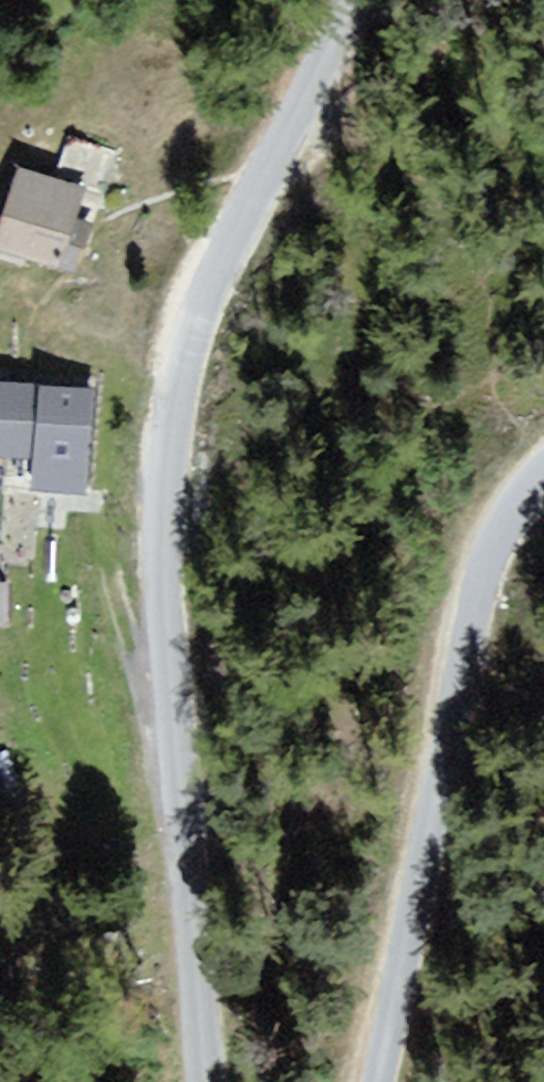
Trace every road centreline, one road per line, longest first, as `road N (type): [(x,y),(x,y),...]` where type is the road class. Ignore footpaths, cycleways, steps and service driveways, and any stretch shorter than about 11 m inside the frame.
road 1 (unclassified): [(370,0),(254,221),(172,407),(171,730),(215,1081)]
road 2 (unclassified): [(543,476),(502,533),(463,638),(389,1081)]

